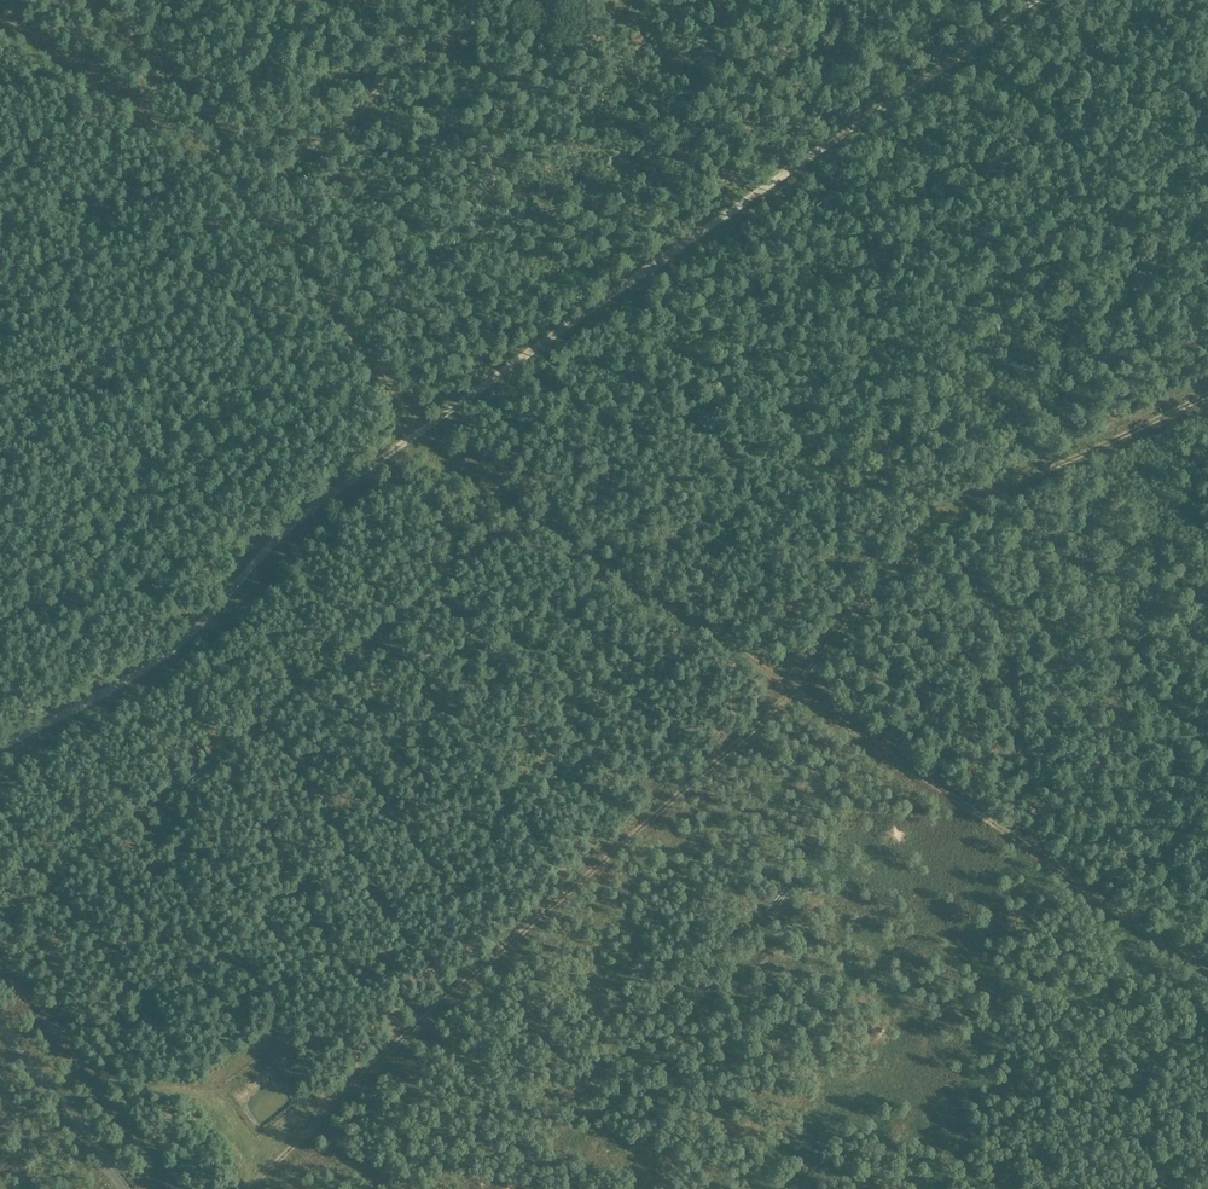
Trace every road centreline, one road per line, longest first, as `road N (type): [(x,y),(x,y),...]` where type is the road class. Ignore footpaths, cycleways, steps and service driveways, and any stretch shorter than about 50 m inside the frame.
road 1 (unclassified): [(129,1188),(0,1019)]

